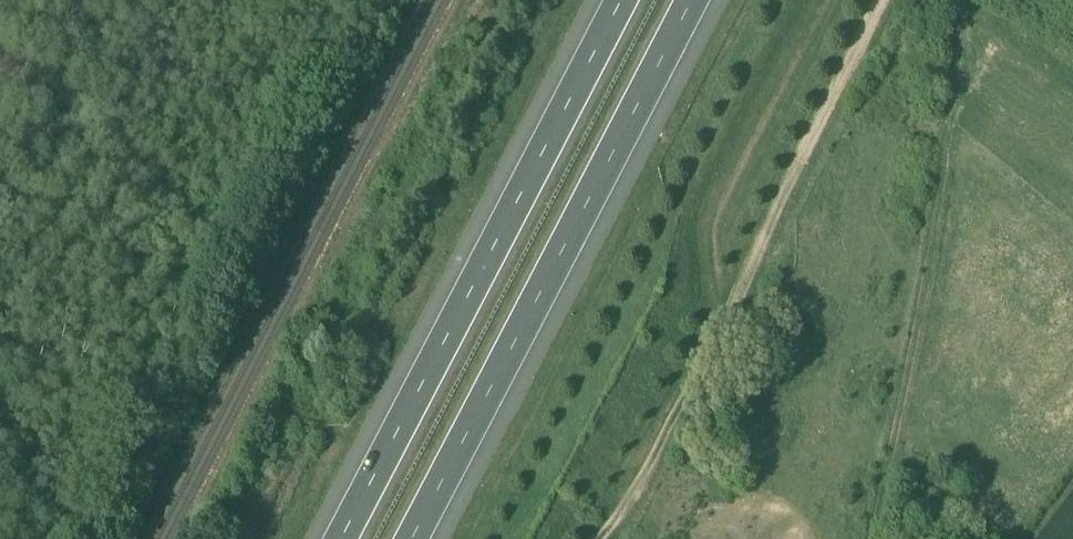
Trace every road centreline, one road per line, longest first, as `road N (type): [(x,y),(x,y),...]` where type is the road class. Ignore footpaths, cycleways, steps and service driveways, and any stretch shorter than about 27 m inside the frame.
road 1 (motorway): [(410,538),(690,0)]
road 2 (motorway): [(619,0),(340,538)]
road 3 (track): [(881,538),(940,214),(963,0)]

